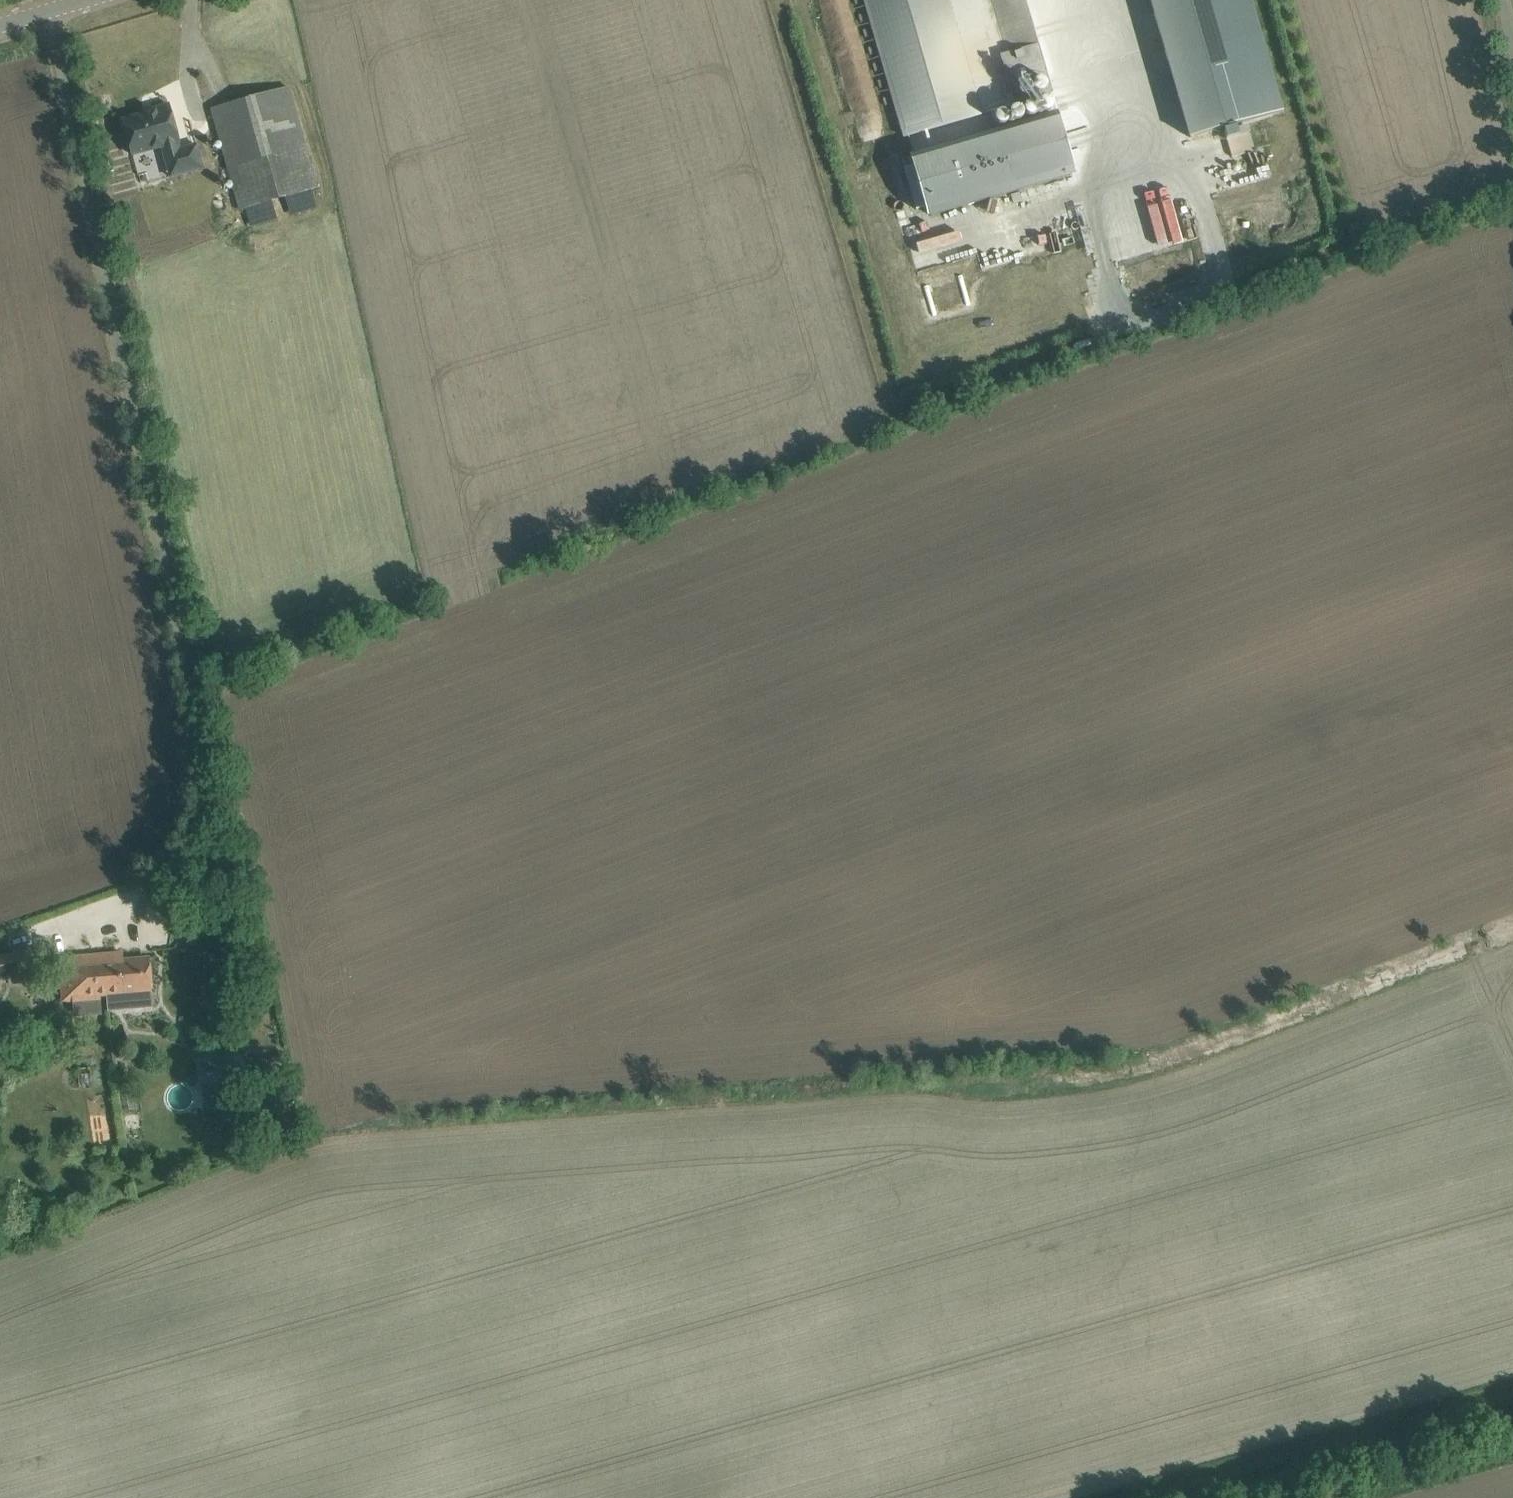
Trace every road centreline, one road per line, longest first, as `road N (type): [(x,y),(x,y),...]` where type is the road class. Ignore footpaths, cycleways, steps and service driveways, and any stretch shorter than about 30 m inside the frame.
road 1 (track): [(349,1130),(1099,1078),(1192,1060),(1512,932)]

